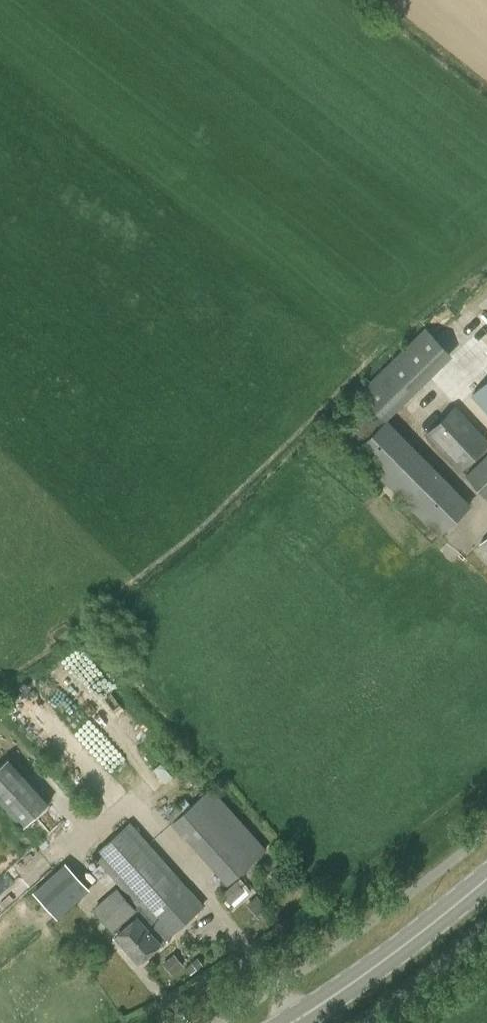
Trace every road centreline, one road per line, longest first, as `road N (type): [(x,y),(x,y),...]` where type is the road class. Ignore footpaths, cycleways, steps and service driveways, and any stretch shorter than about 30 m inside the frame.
road 1 (secondary): [(486,875),(295,1022)]

